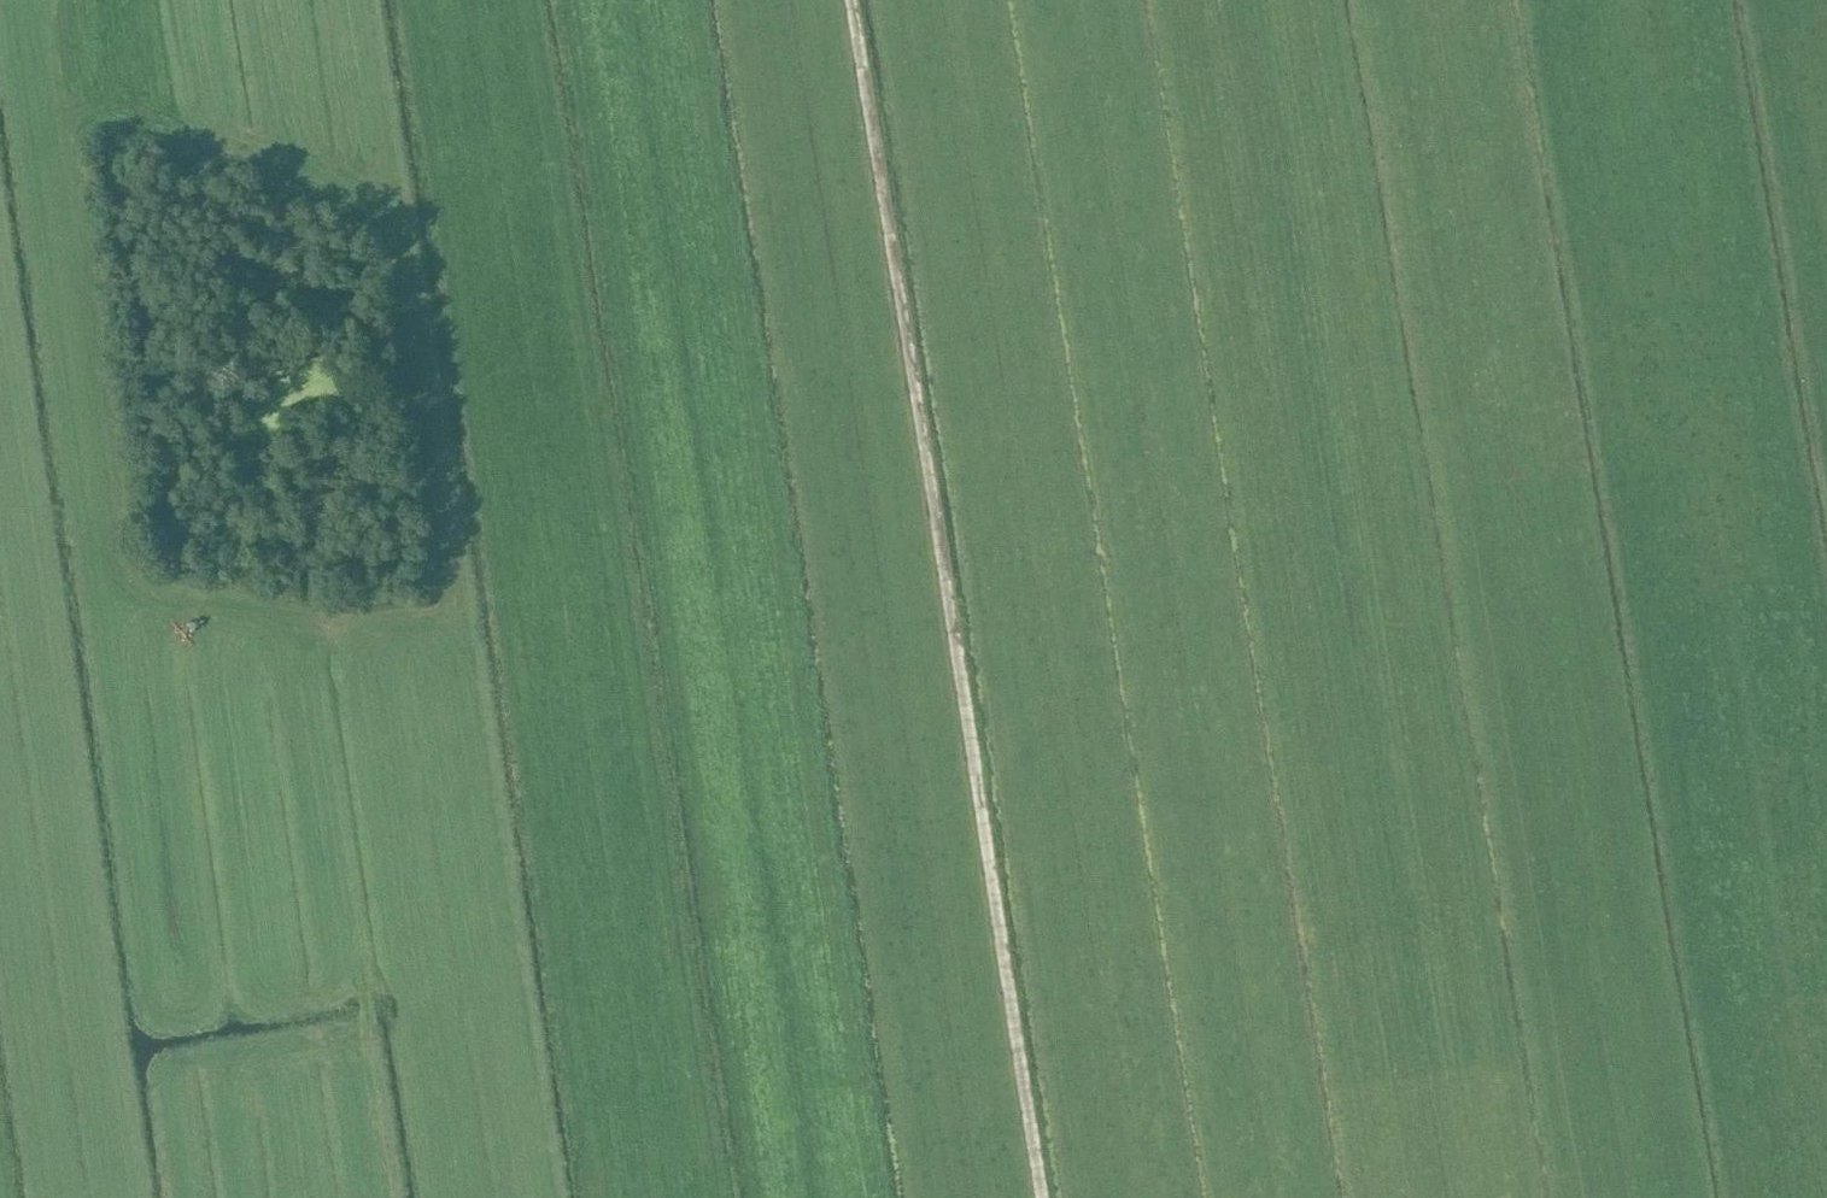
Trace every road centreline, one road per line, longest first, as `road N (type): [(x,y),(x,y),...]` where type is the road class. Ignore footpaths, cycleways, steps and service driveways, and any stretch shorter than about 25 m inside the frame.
road 1 (track): [(1045,1197),(855,0)]

